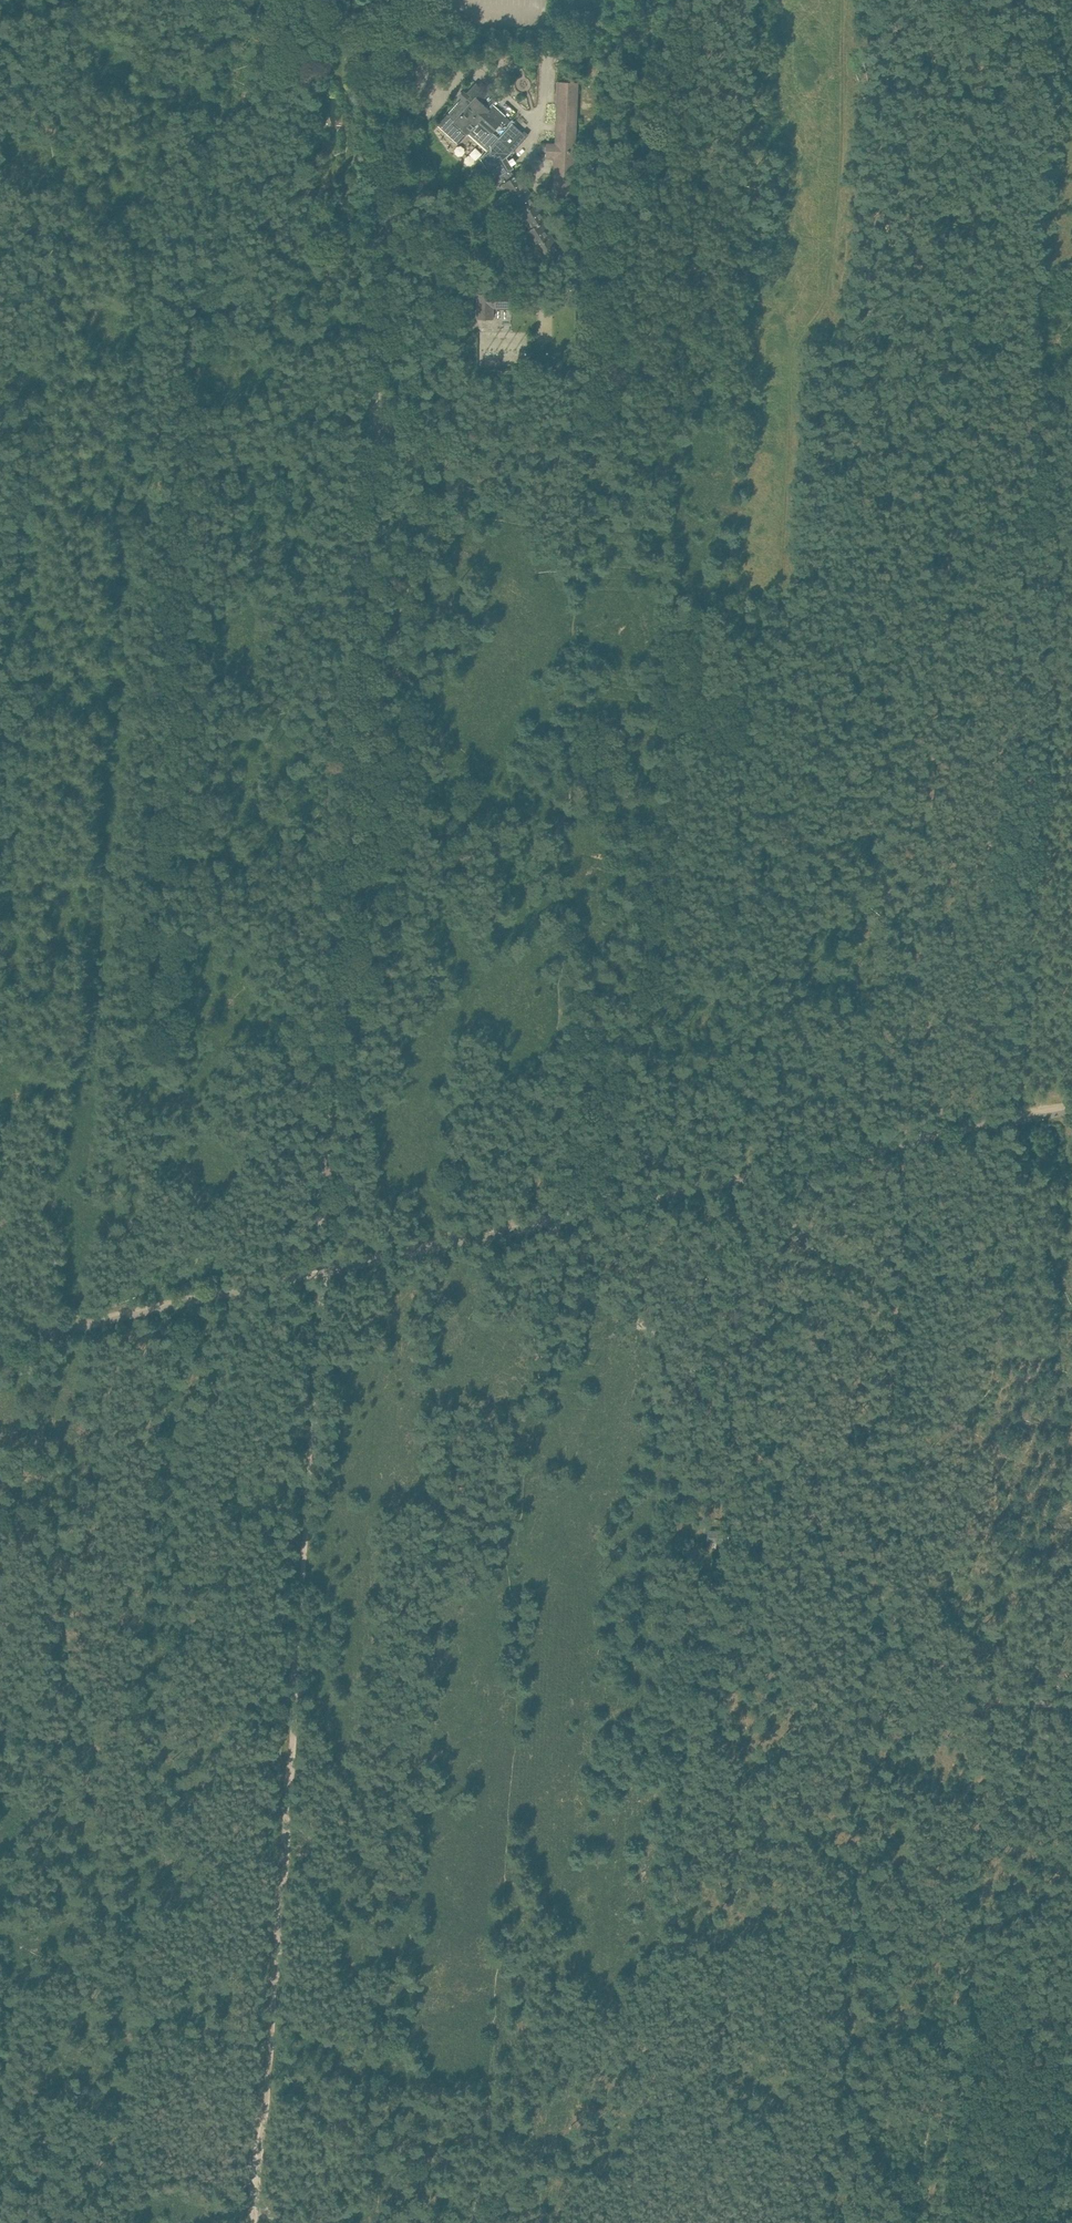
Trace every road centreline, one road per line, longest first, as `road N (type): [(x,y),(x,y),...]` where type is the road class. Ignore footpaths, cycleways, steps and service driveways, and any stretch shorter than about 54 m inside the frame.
road 1 (track): [(381,309),(329,1254)]
road 2 (track): [(321,1274),(258,2204)]
road 3 (track): [(329,1254),(1071,1102)]
road 4 (unclassified): [(365,507),(402,0)]
road 5 (track): [(258,2204),(188,2169),(0,2137)]
road 6 (track): [(0,1335),(184,1295)]
road 7 (track): [(184,1295),(329,1254)]

